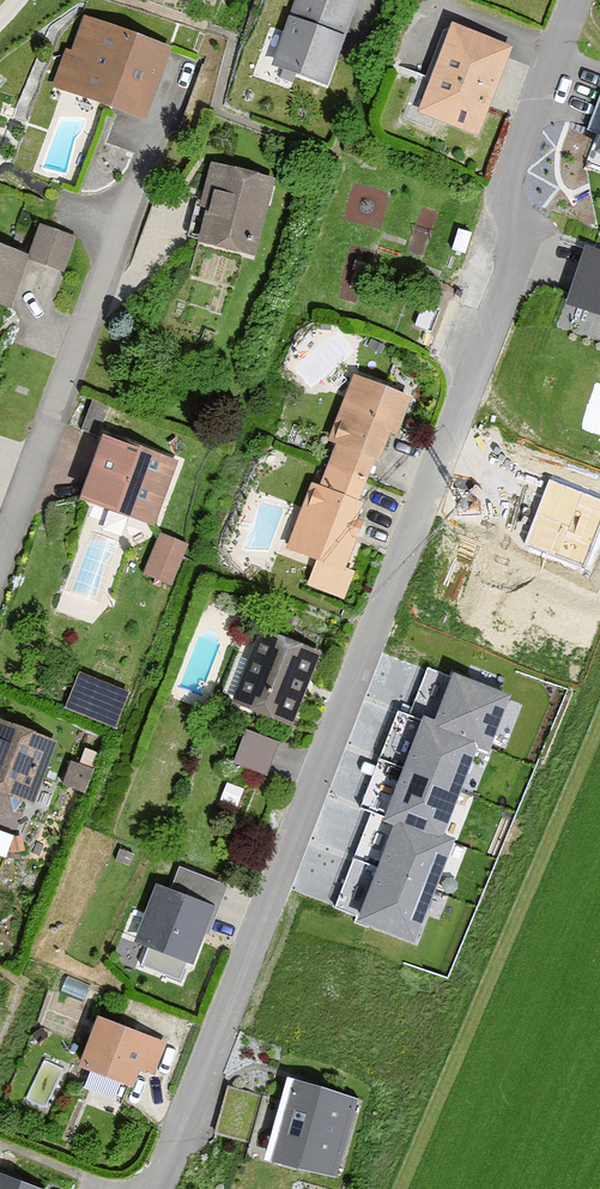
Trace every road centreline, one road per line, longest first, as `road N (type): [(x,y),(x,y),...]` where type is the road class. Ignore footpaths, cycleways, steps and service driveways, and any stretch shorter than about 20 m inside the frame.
road 1 (residential): [(574,0),(505,176),(525,236),(154,1188)]
road 2 (residential): [(0,569),(143,175)]

